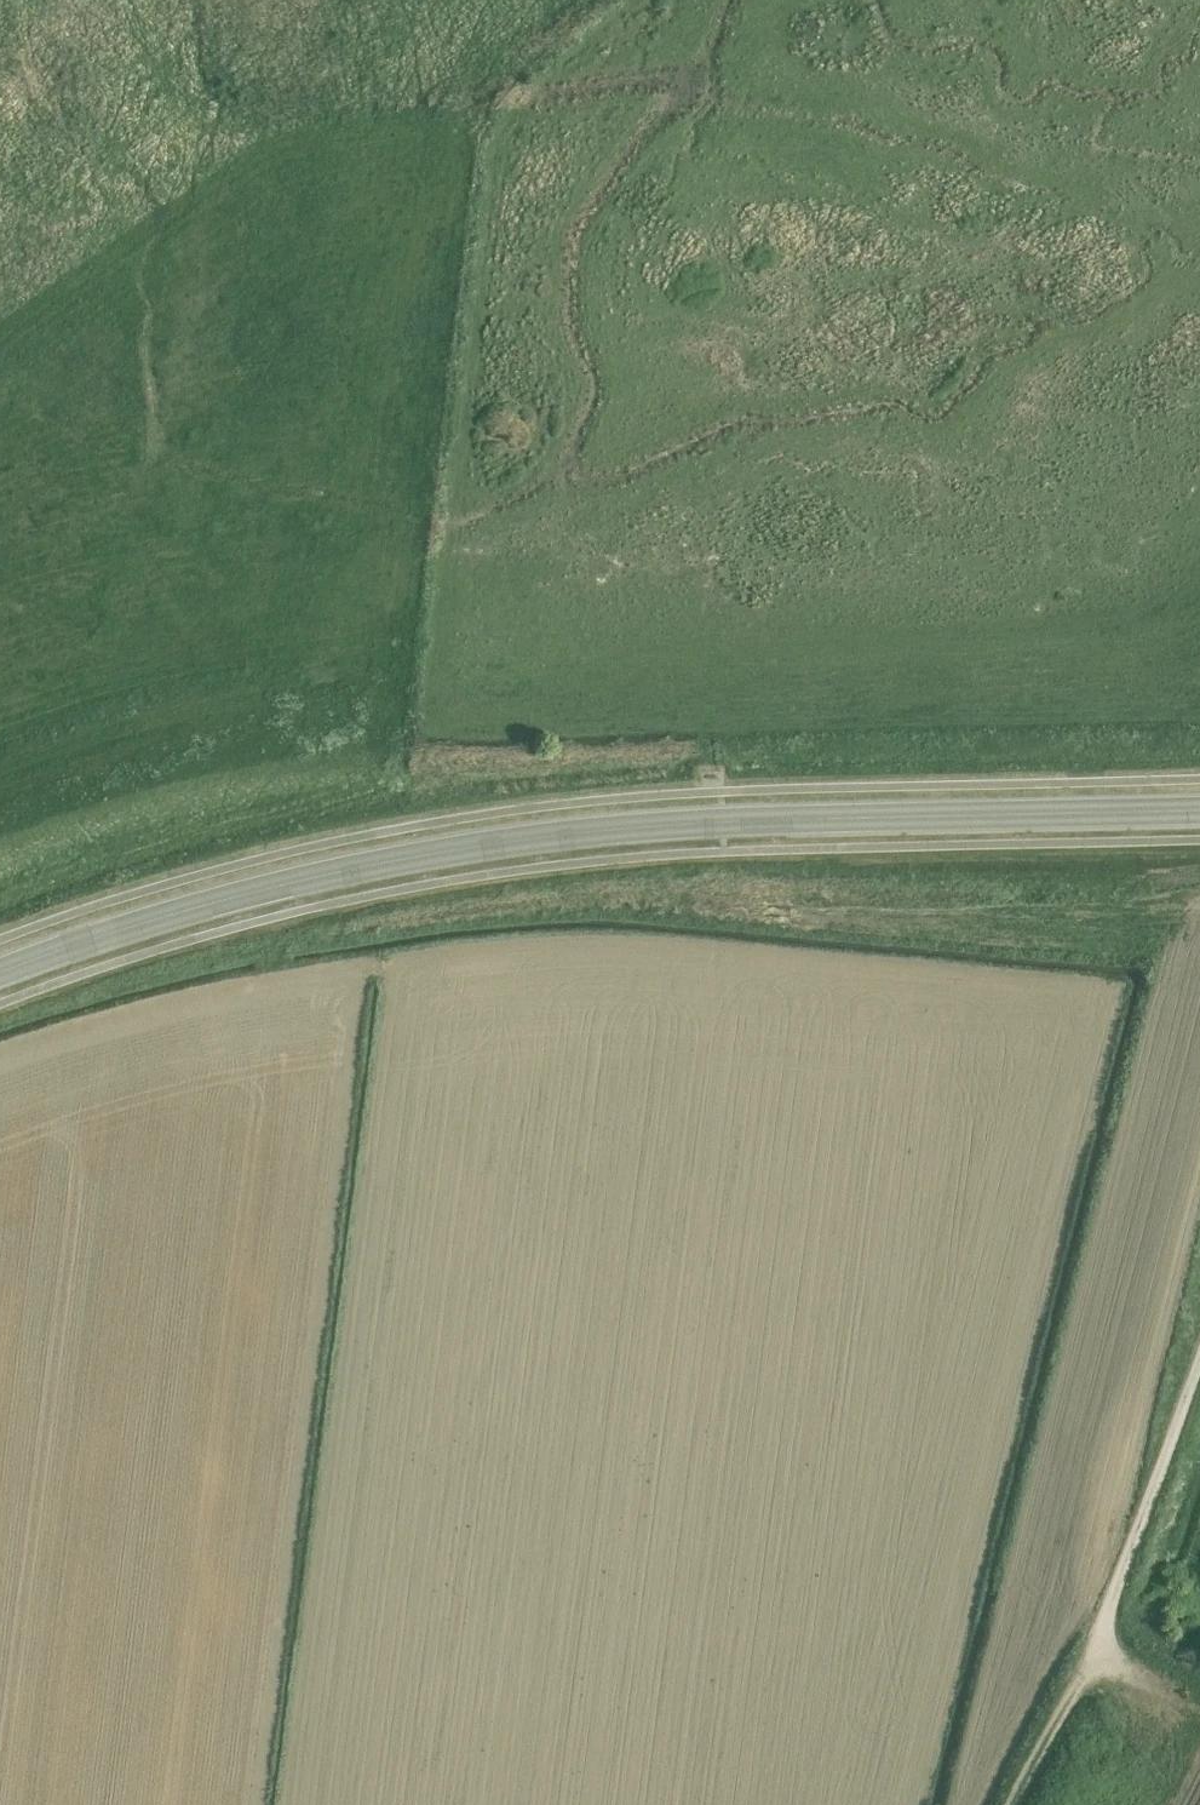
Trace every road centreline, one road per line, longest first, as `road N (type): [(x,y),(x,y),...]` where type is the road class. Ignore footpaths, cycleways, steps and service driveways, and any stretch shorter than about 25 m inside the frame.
road 1 (primary): [(0,977),(362,869),(568,832),(728,819),(1199,811)]
road 2 (track): [(1102,1656),(1108,1608),(1199,1365)]
road 3 (track): [(1017,1804),(1063,1709),(1102,1656)]

